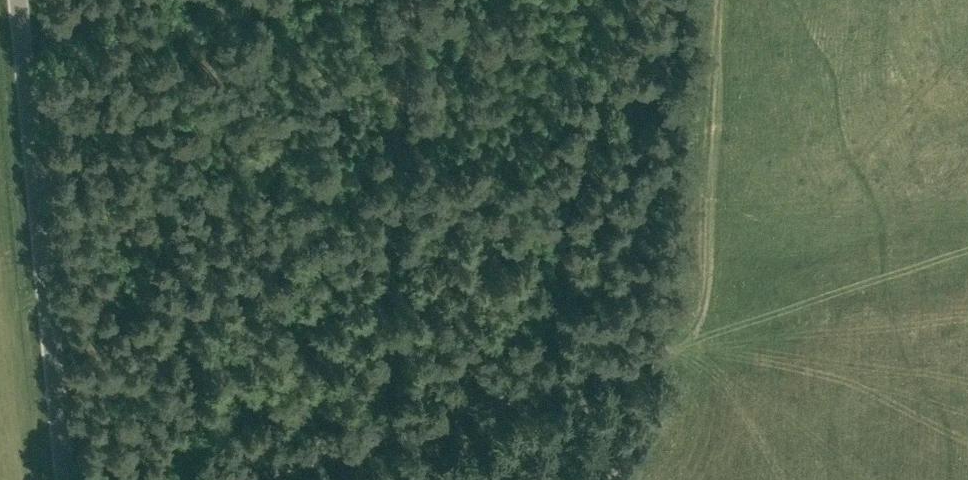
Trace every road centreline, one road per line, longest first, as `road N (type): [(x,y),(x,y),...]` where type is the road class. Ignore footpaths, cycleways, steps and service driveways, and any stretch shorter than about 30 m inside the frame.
road 1 (unclassified): [(58,479),(15,0)]

